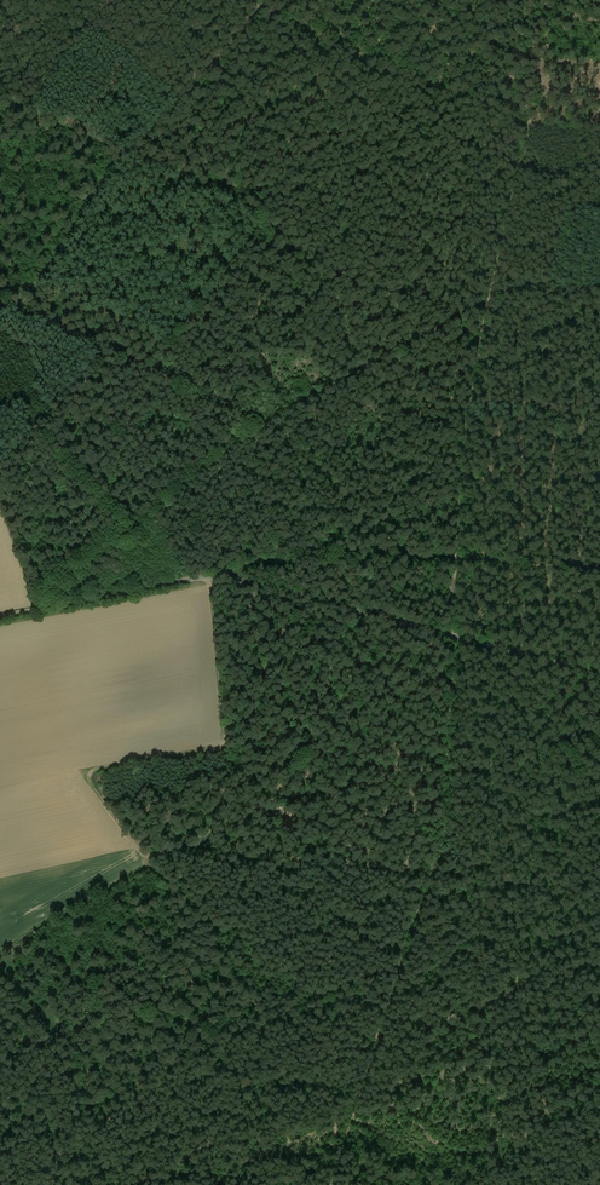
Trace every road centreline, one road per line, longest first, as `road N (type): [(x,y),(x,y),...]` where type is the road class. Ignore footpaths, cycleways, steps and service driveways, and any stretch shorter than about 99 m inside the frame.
road 1 (track): [(554,0),(487,302),(460,471),(437,855),(324,1184)]
road 2 (residential): [(0,615),(218,576),(599,672)]
road 3 (track): [(0,957),(171,850),(429,877)]
road 4 (track): [(599,957),(370,1048)]

